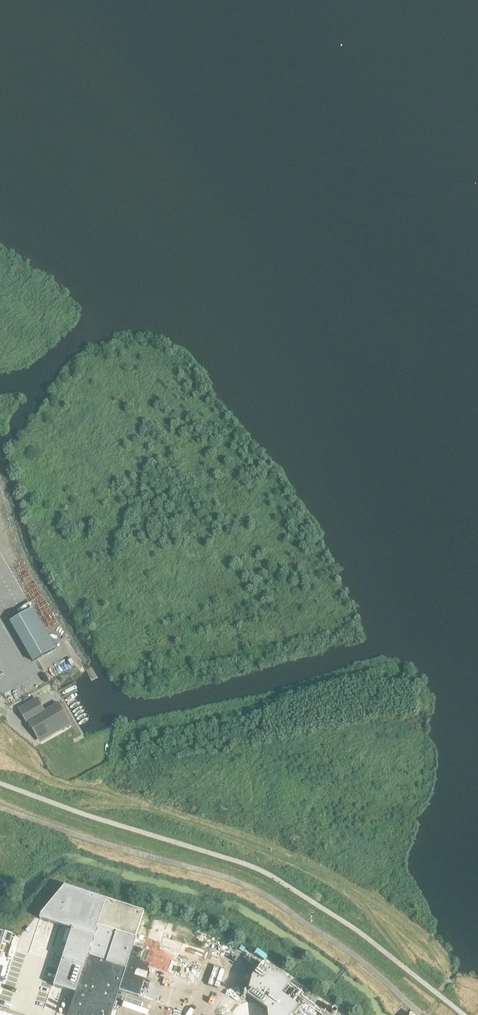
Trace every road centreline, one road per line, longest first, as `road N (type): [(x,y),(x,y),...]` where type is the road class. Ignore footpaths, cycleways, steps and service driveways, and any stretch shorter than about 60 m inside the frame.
road 1 (track): [(0,751),(67,784),(135,798),(337,880),(403,927),(447,978),(477,992)]

